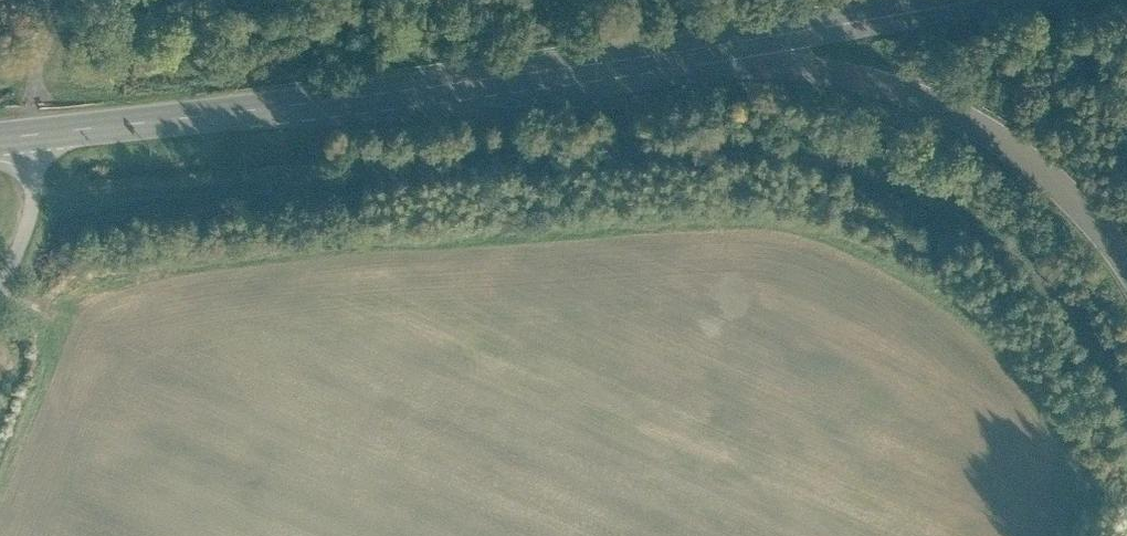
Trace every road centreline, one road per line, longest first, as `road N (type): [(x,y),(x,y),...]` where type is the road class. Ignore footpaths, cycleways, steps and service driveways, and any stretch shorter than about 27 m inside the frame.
road 1 (secondary): [(598,55),(807,69),(922,101),(1002,141),(1042,173),(1126,267)]
road 2 (secondary): [(598,55),(28,133)]
road 3 (secondary): [(916,0),(598,55)]
road 4 (unclassified): [(28,133),(21,240),(0,293)]

